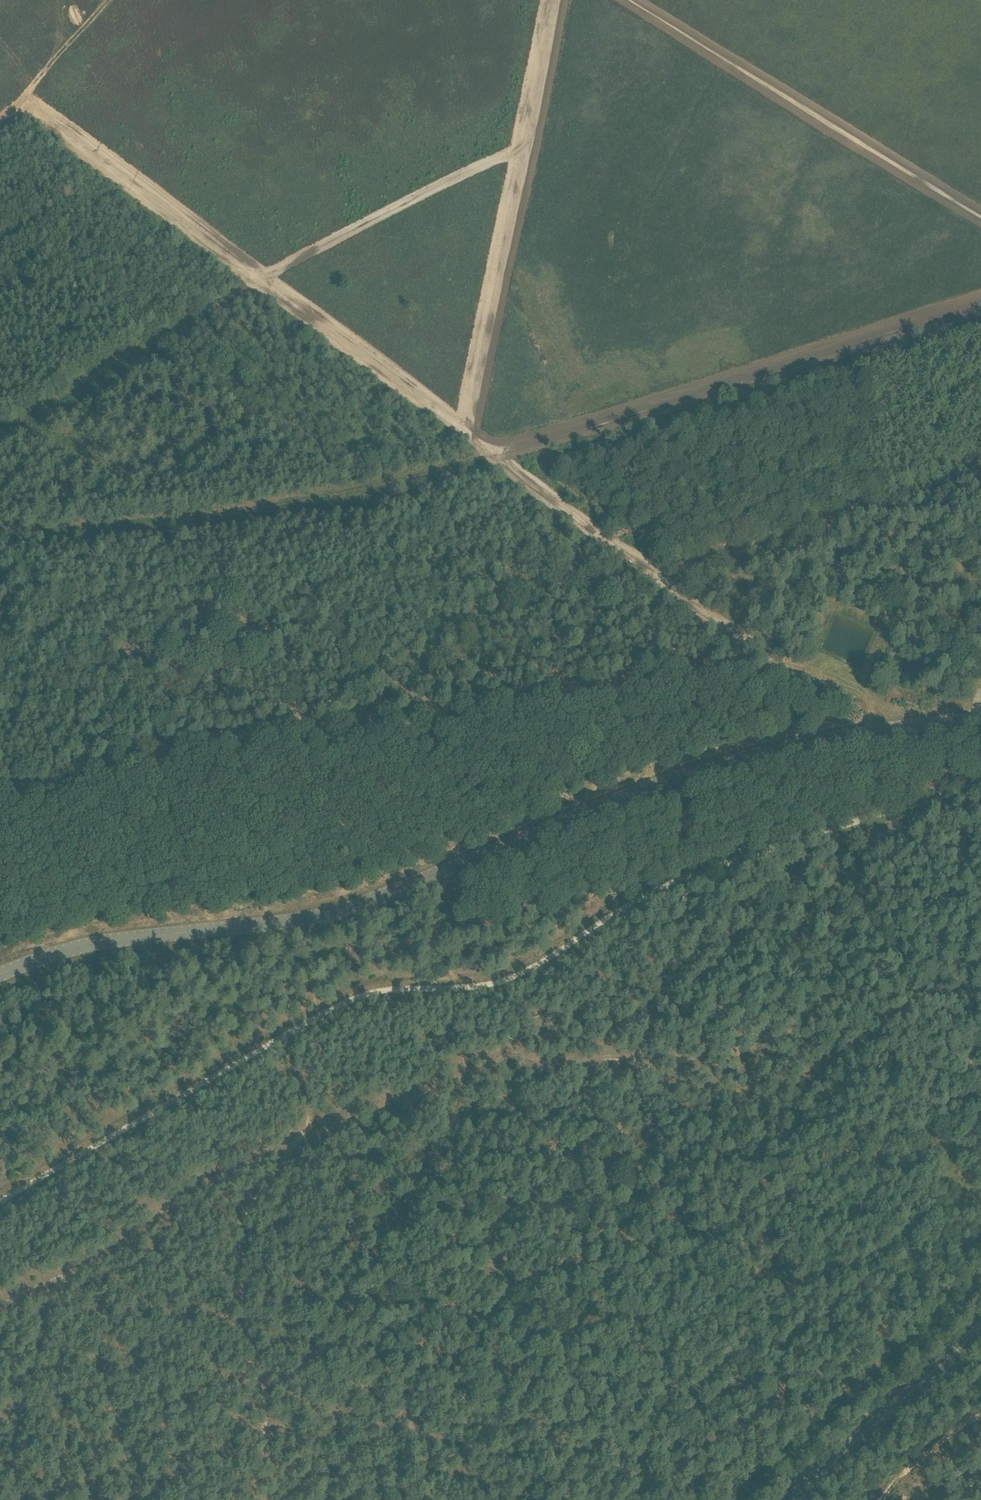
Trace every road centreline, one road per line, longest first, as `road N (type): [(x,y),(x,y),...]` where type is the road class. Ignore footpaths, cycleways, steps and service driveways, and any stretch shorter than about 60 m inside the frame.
road 1 (track): [(926,724),(761,651),(22,99)]
road 2 (unclassified): [(0,1202),(333,1008),(403,987),(491,985),(672,883),(980,783)]
road 3 (track): [(980,303),(575,431),(332,494),(157,525),(0,528)]
road 4 (track): [(254,1499),(264,1407),(238,1248),(248,1208),(304,1140),(311,1116),(278,1039)]
road 5 (track): [(554,0),(471,435)]
road 6 (track): [(980,218),(631,0)]
road 7 (track): [(264,277),(525,146)]
road 8 (primary): [(790,1499),(980,1328)]
road 9 (track): [(980,1409),(872,1499)]
road 10 (track): [(108,0),(22,99)]

